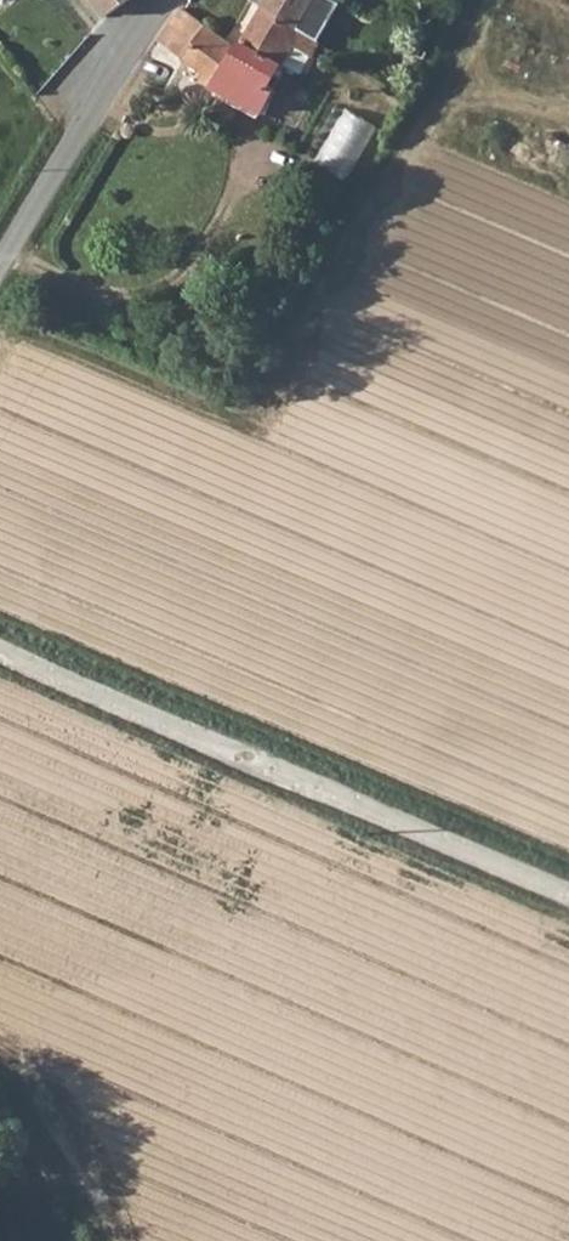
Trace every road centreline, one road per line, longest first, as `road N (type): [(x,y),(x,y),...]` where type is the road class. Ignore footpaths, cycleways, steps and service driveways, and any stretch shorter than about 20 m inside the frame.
road 1 (track): [(0,651),(568,897)]
road 2 (unclassified): [(169,0),(0,277)]

